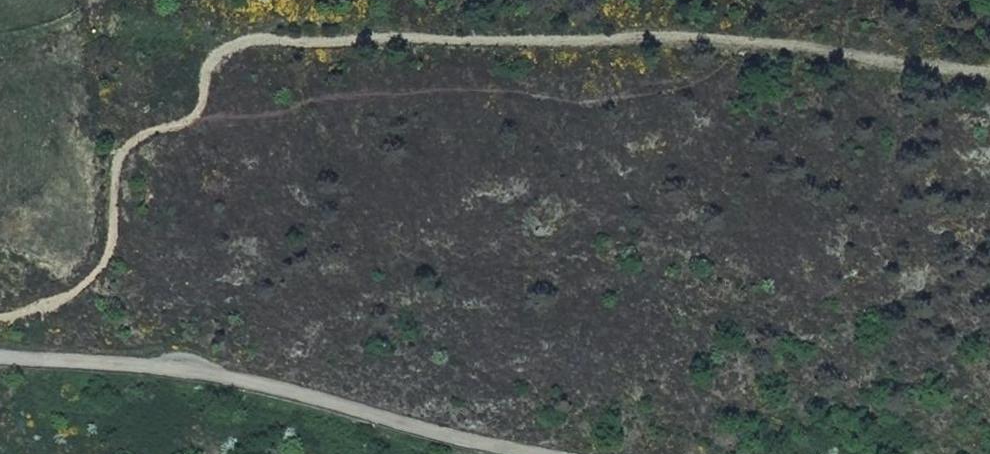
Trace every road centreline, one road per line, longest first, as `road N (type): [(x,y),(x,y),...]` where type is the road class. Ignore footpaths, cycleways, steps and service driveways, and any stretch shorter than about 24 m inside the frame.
road 1 (unclassified): [(0,356),(191,368),(541,453)]

